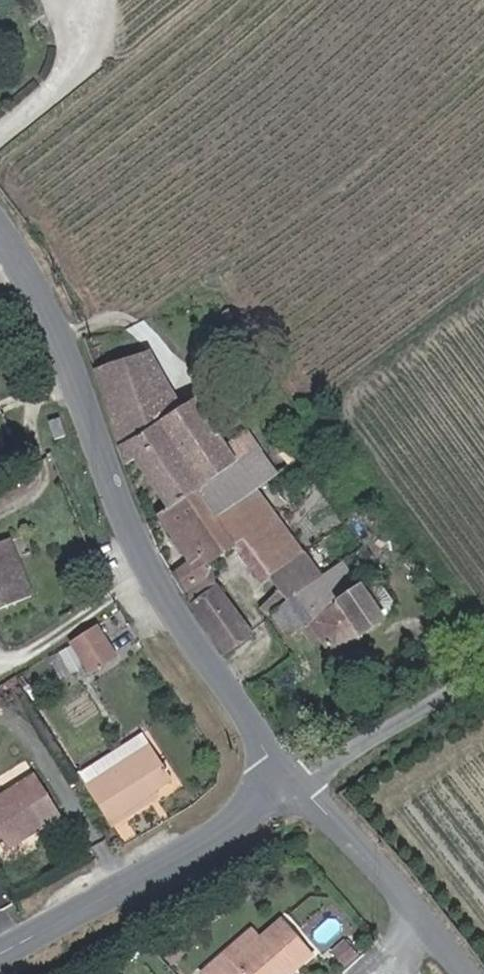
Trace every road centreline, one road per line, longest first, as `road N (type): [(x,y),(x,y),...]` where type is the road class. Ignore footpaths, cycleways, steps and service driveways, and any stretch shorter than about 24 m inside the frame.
road 1 (tertiary): [(267,786),(264,750),(155,576),(46,306),(0,229)]
road 2 (tertiary): [(0,957),(217,839),(267,786)]
road 3 (tertiary): [(466,973),(318,806),(267,786)]
road 4 (unclassified): [(483,670),(322,769),(267,786)]

